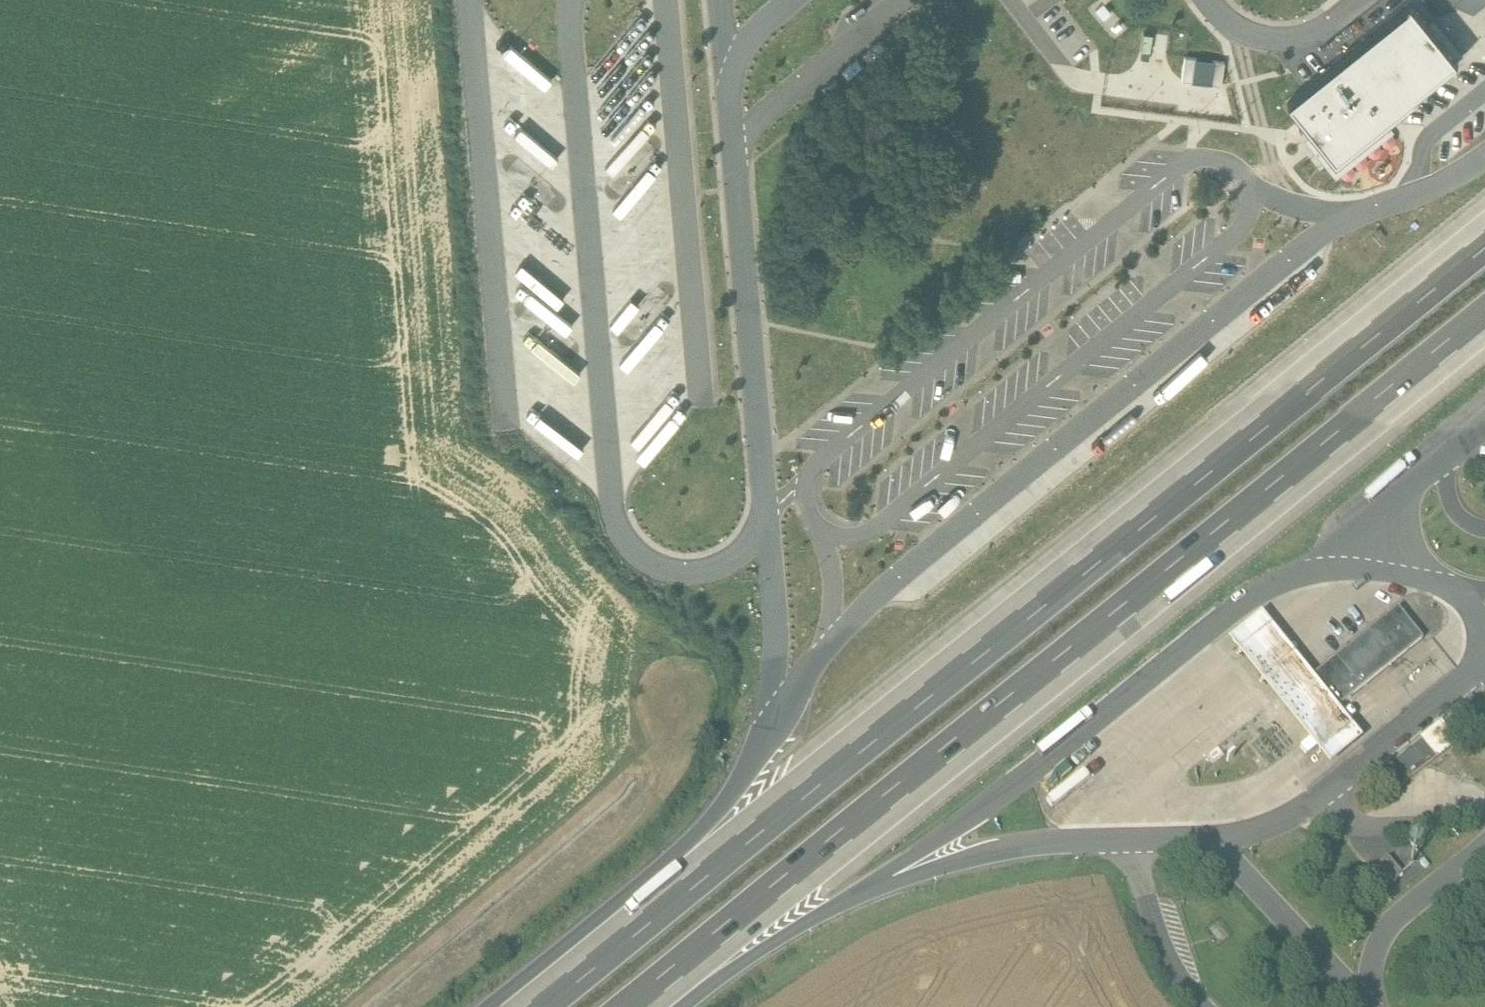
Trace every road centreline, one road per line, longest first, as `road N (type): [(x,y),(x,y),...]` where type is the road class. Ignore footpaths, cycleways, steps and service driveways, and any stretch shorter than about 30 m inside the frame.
road 1 (motorway): [(1484,228),(640,909)]
road 2 (motorway): [(658,999),(1484,328)]
road 3 (motorway): [(770,732),(719,819),(640,909)]
road 4 (motorway): [(658,999),(832,910)]
road 5 (motorway): [(640,909),(520,1006)]

